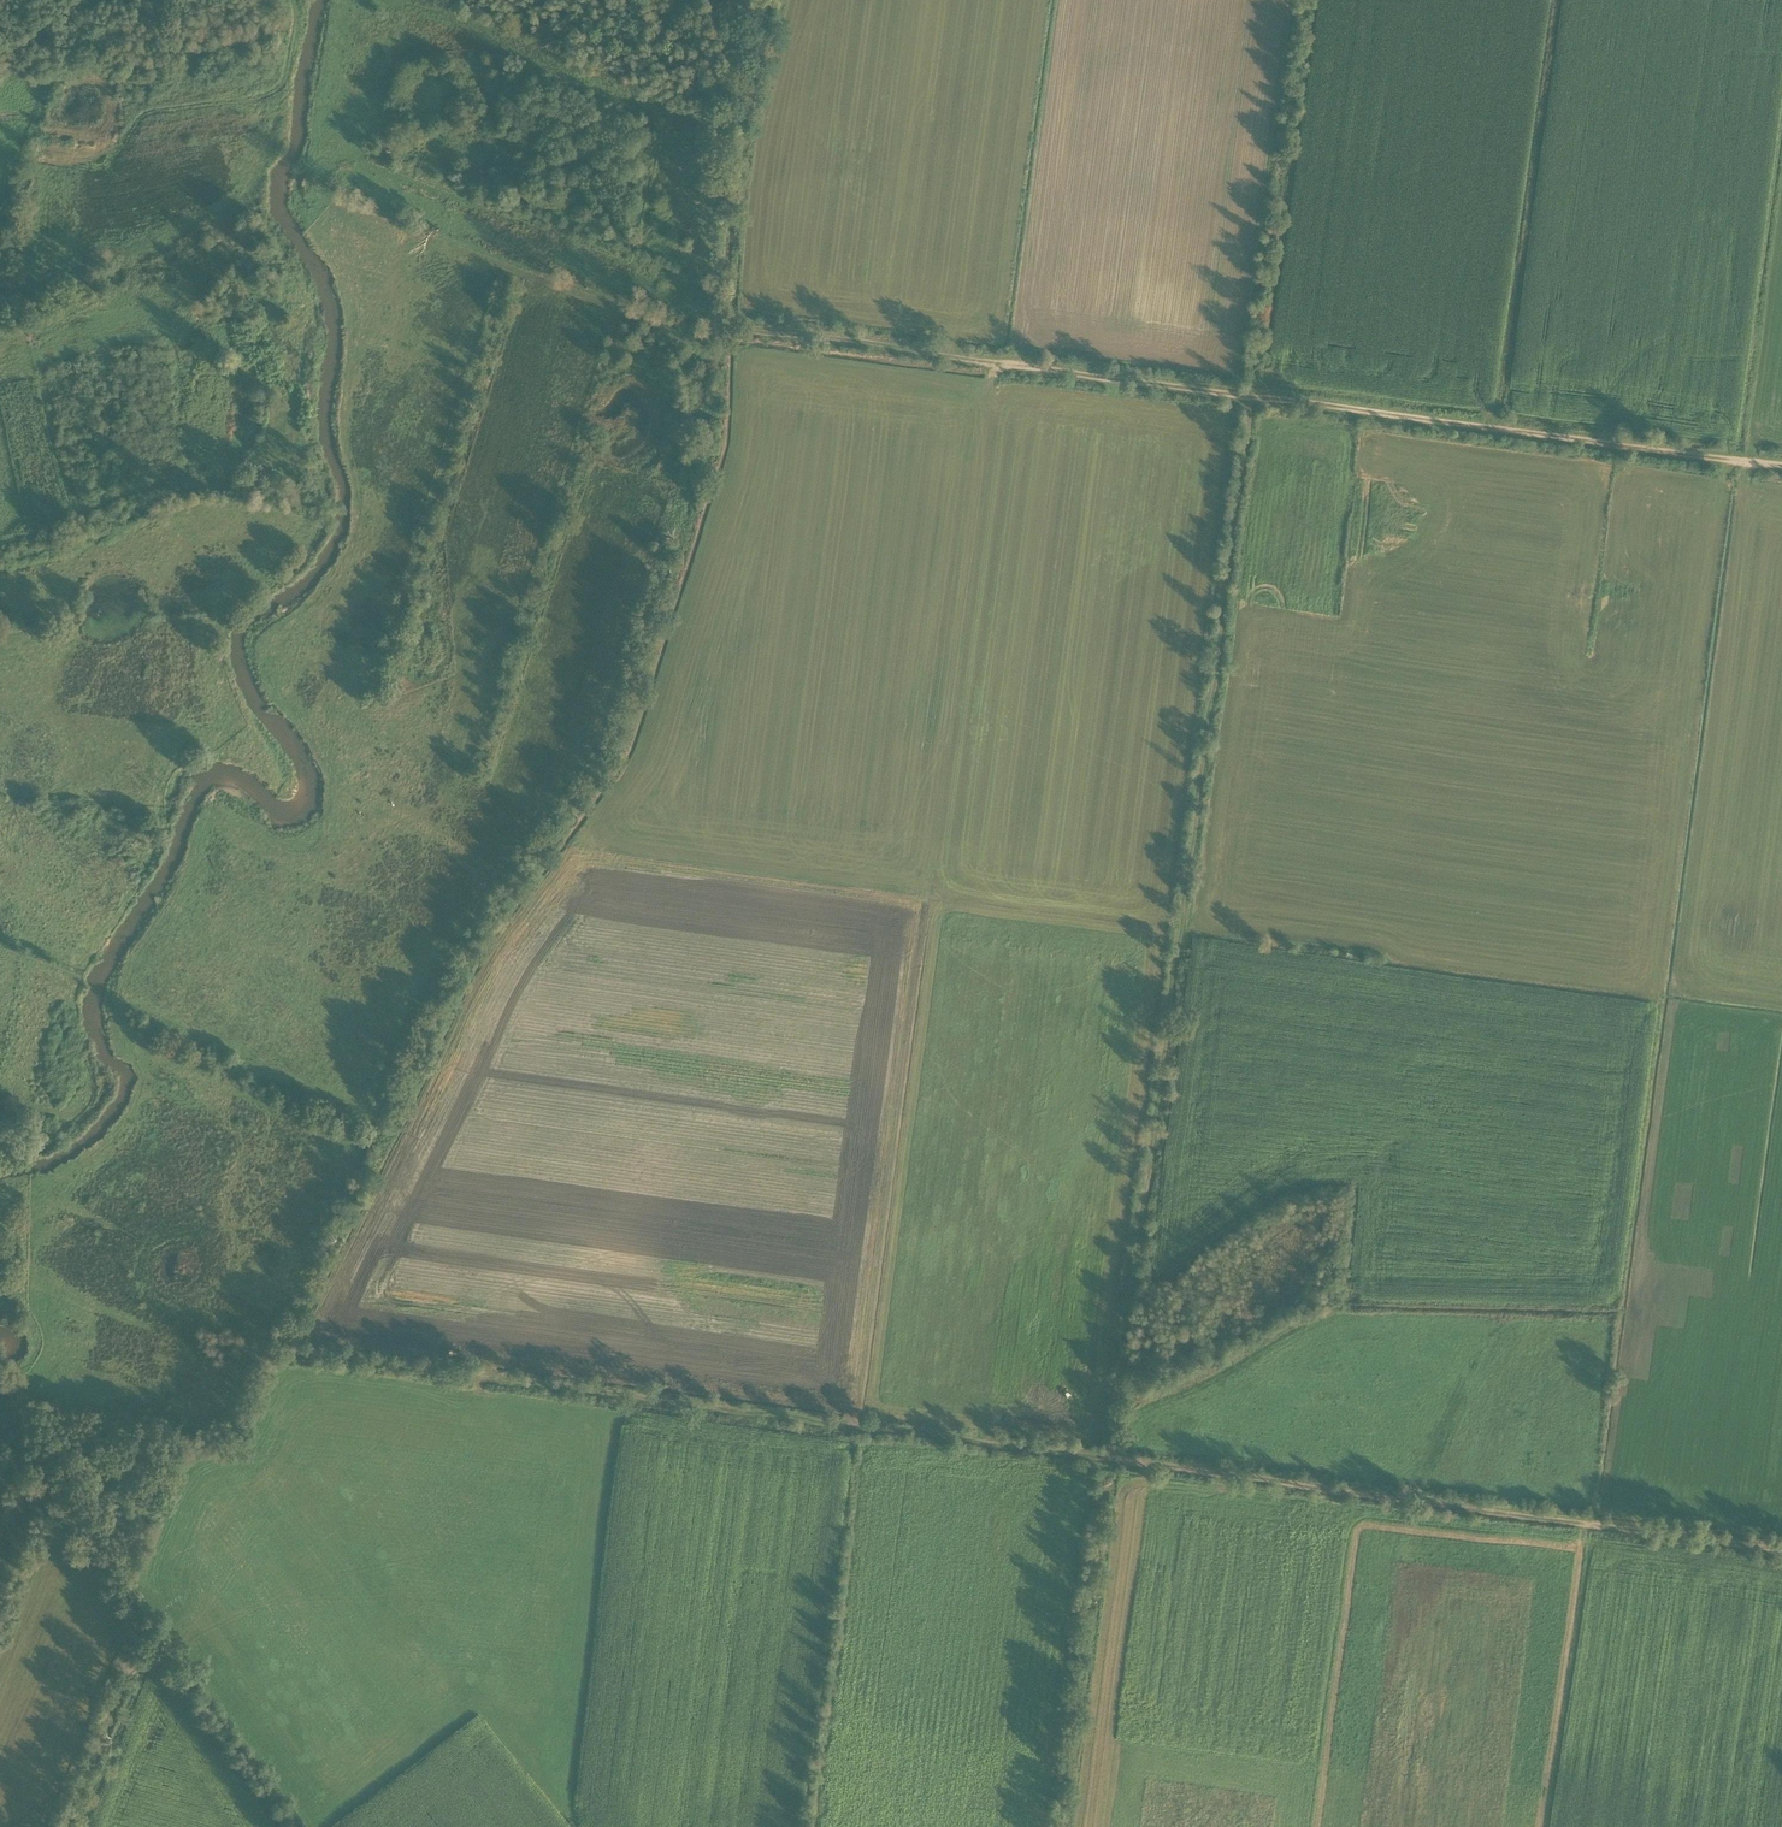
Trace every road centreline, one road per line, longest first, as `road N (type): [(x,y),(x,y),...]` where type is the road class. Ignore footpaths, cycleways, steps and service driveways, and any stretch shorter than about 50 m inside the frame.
road 1 (track): [(1250,397),(1106,1459)]
road 2 (track): [(1106,1459),(282,1348)]
road 3 (track): [(1781,1552),(1106,1459)]
road 4 (track): [(1250,397),(1781,469)]
road 5 (track): [(727,325),(1250,397)]
road 6 (track): [(772,0),(743,111),(727,325)]
road 7 (track): [(170,1653),(133,1675),(118,1698),(63,1826)]
road 8 (track): [(293,0),(294,40),(257,200)]
road 9 (track): [(112,0),(86,5),(30,49),(0,57)]

